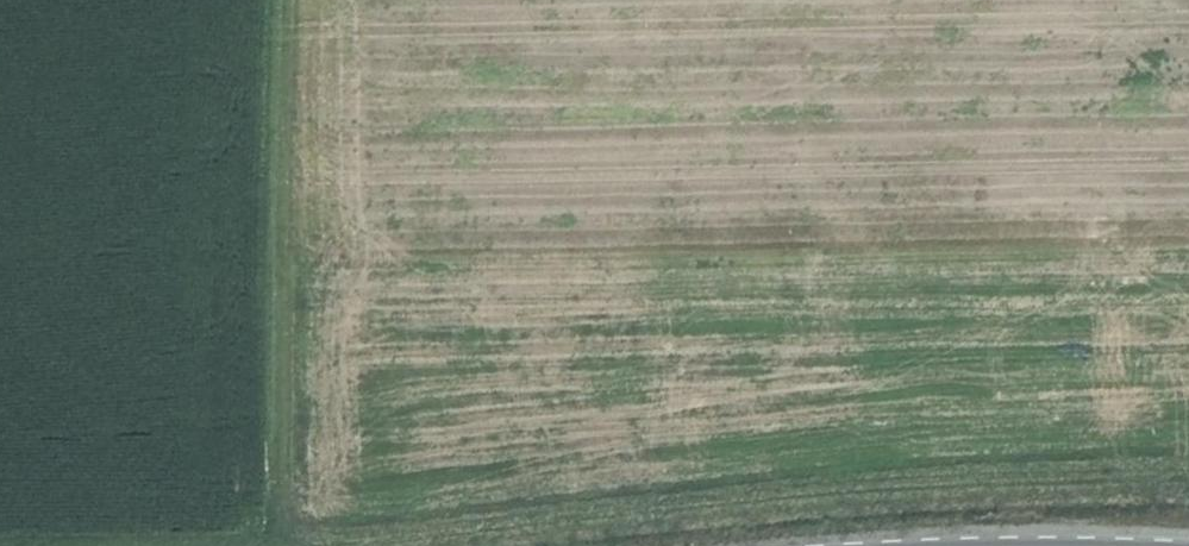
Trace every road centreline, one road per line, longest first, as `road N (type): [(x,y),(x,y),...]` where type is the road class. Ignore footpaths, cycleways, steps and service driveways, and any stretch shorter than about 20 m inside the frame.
road 1 (track): [(296,545),(834,494),(1188,476)]
road 2 (track): [(288,0),(275,312),(277,545)]

